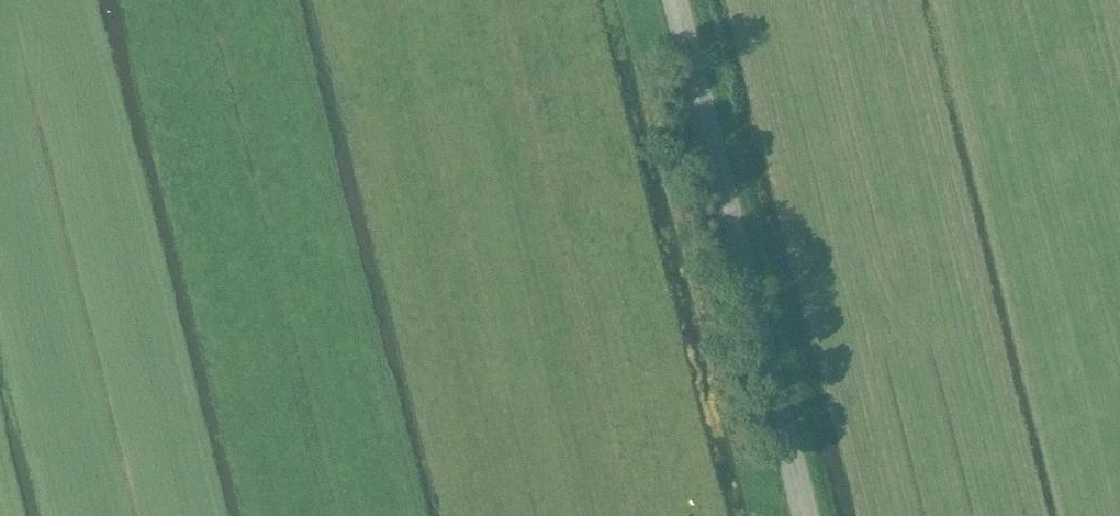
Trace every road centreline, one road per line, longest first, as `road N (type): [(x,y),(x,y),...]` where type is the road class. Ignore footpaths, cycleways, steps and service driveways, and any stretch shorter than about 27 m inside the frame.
road 1 (tertiary): [(803,515),(673,0)]

